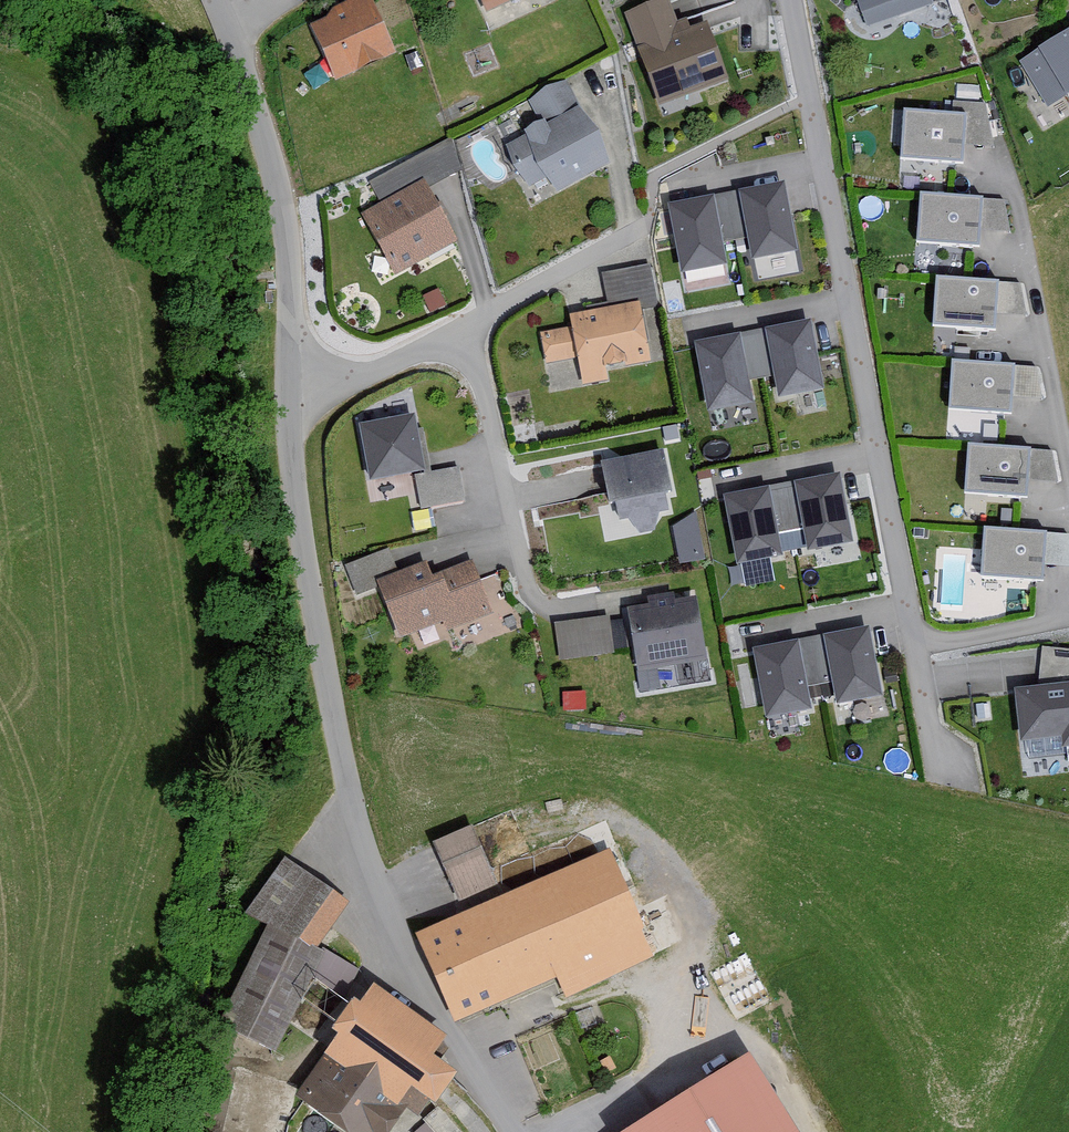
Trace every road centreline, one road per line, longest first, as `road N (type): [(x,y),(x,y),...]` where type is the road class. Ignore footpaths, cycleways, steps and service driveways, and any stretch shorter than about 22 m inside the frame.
road 1 (unclassified): [(512,1131),(406,957),(358,820),(305,566),(289,382)]
road 2 (residential): [(790,0),(934,771)]
road 3 (unclassified): [(289,382),(287,246),(276,177),(217,0)]
road 4 (residential): [(456,331),(482,384),(528,586)]
road 5 (residential): [(456,331),(635,230)]
road 6 (residential): [(289,382),(383,369),(456,331)]

